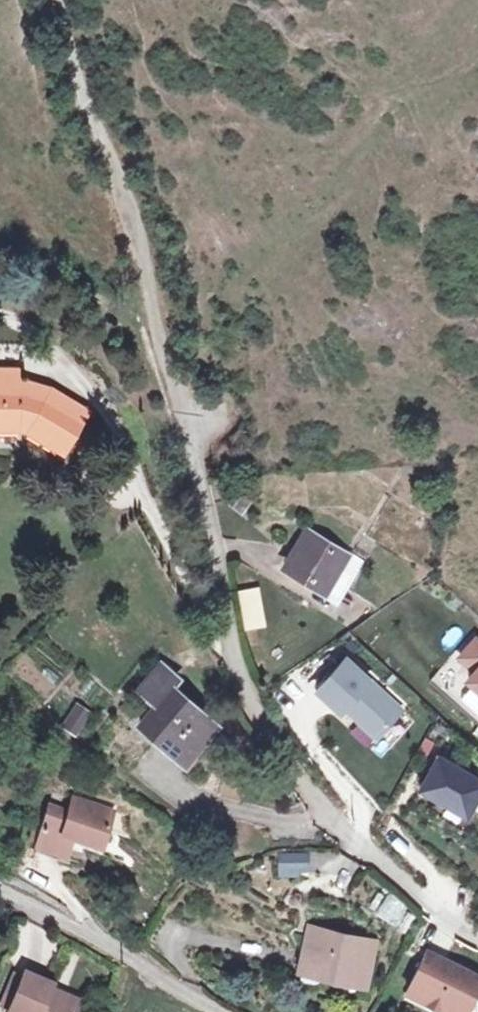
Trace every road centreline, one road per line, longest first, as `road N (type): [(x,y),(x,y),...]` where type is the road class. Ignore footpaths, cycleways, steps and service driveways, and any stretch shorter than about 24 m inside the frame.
road 1 (residential): [(477,938),(319,809),(264,735),(237,659),(196,452),(168,368)]
road 2 (track): [(168,368),(122,190),(57,0)]
road 3 (residential): [(222,1011),(0,889)]

